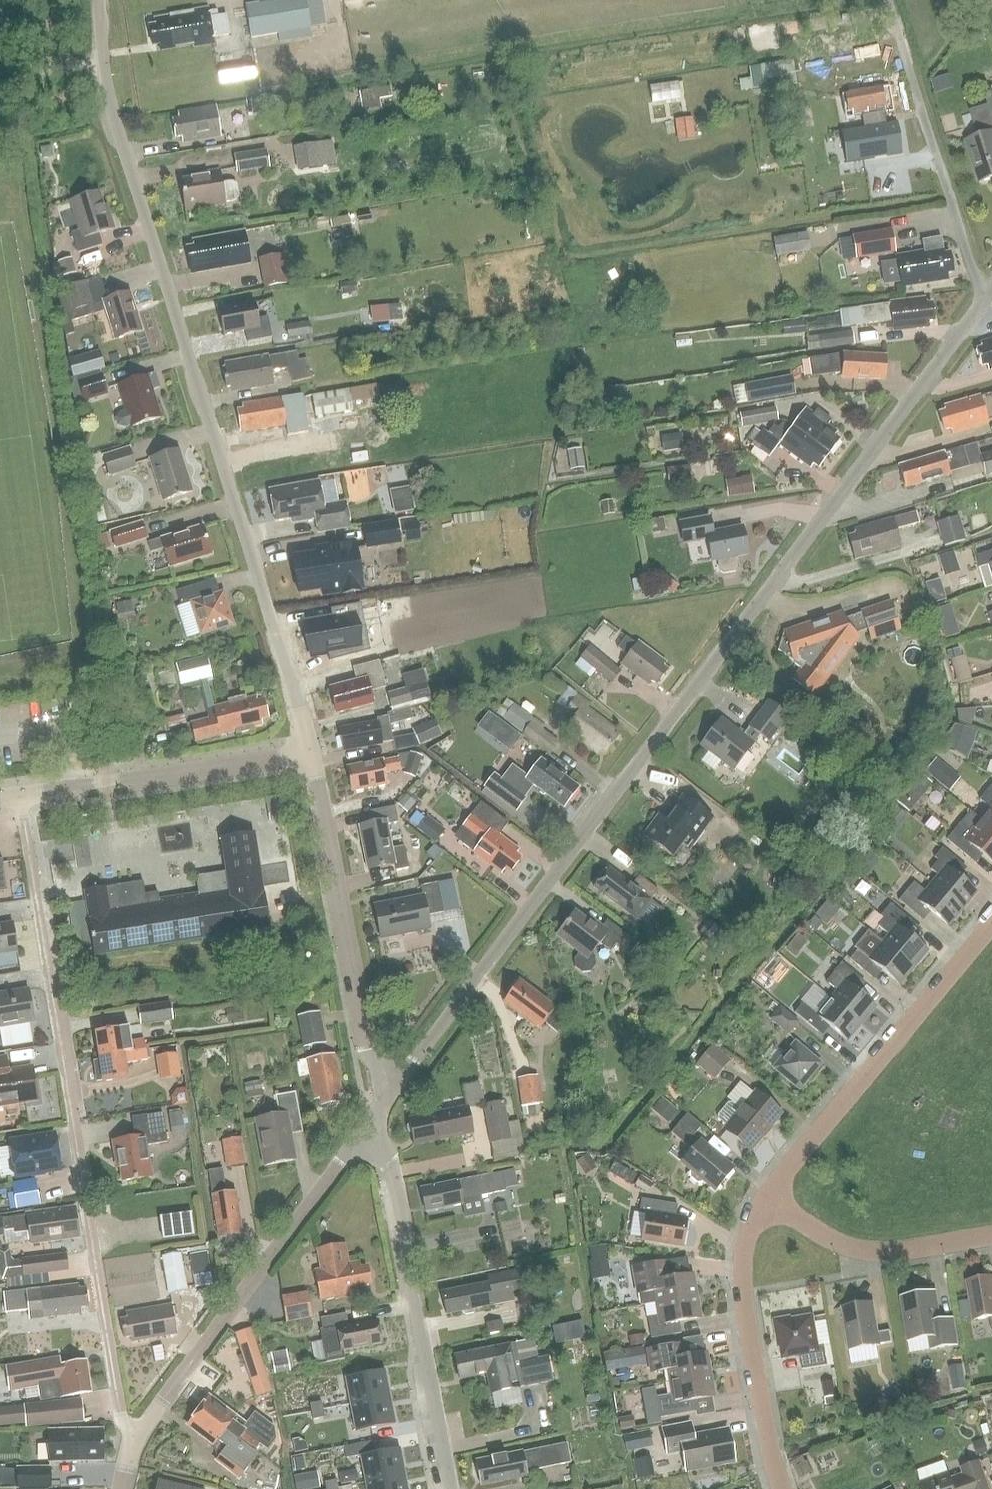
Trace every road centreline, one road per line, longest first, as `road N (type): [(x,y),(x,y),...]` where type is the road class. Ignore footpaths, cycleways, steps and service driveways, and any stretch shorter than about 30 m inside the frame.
road 1 (residential): [(380,1113),(981,308)]
road 2 (residential): [(309,755),(122,154),(105,93),(96,0)]
road 3 (residential): [(127,1459),(19,799)]
road 4 (residential): [(127,1459),(380,1113)]
road 5 (residential): [(445,1488),(380,1113)]
road 6 (residential): [(380,1113),(309,755)]
road 7 (residential): [(763,1200),(991,927)]
road 8 (unclassified): [(981,308),(886,0)]
road 9 (residential): [(781,1488),(740,1270),(763,1200)]
road 10 (residential): [(19,799),(309,755)]
road 11 (residential): [(991,1238),(896,1253),(849,1250),(763,1200)]

